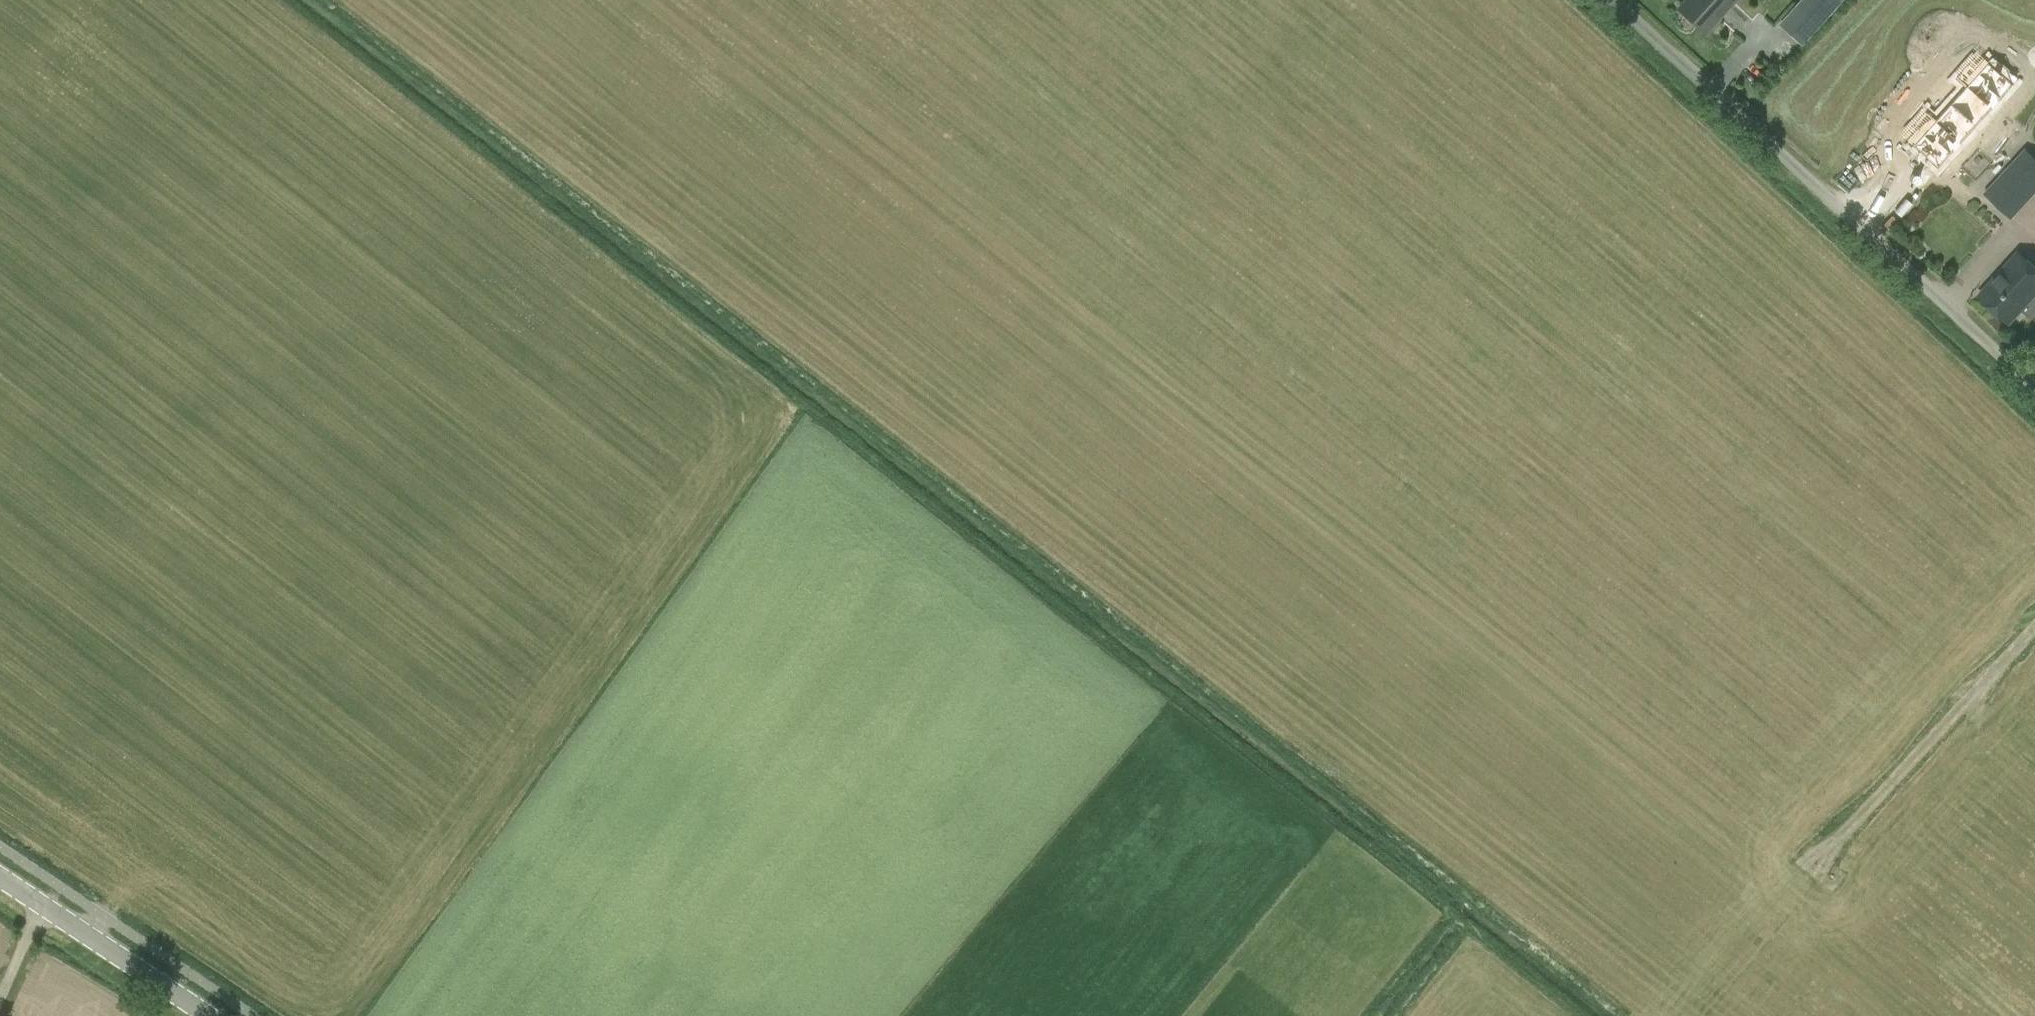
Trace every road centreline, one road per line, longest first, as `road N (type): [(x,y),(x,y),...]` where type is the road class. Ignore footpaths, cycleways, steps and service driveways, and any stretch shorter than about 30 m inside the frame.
road 1 (unclassified): [(2034,386),(1614,0)]
road 2 (track): [(1815,861),(2034,627)]
road 3 (tertiary): [(208,1015),(0,878)]

